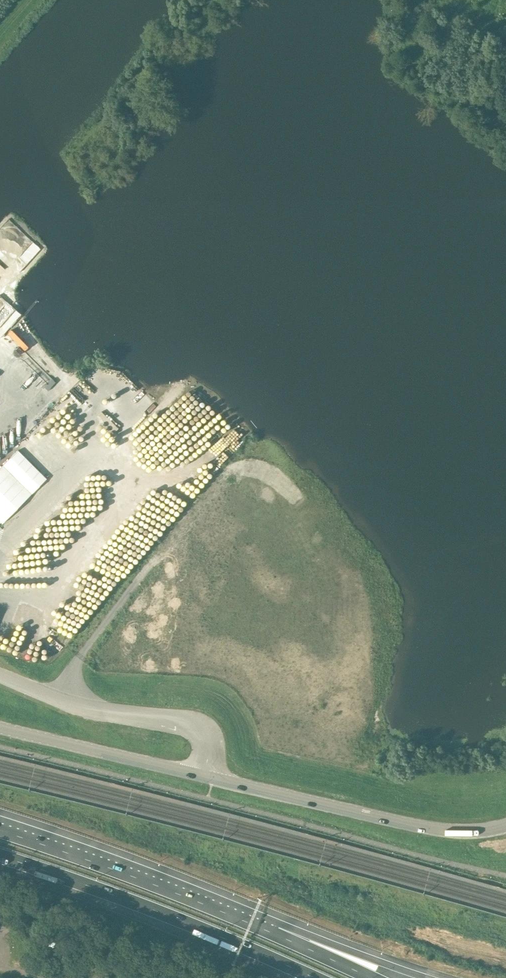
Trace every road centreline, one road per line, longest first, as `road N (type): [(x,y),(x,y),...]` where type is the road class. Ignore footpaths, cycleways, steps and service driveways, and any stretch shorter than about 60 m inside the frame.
road 1 (tertiary): [(505,826),(430,829),(0,726)]
road 2 (motorway): [(0,856),(314,977)]
road 3 (motorway): [(268,931),(0,831)]
road 4 (motorway): [(421,977),(268,931)]

